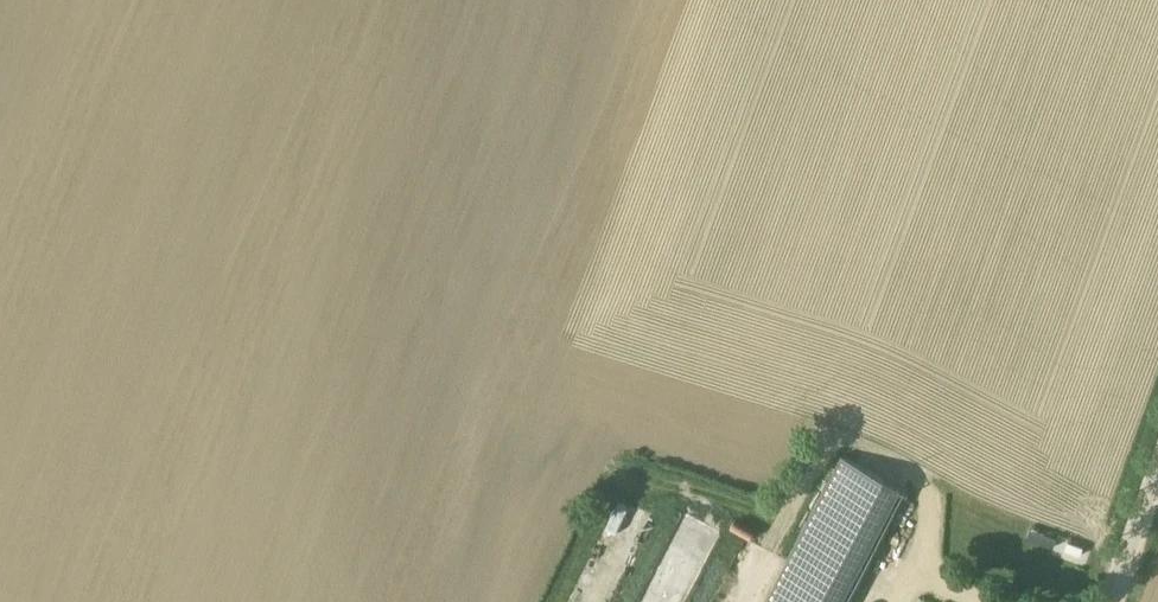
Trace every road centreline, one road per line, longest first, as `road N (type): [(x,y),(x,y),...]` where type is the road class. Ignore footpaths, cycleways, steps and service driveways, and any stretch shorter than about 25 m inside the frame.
road 1 (unclassified): [(1104,601),(1157,460)]

